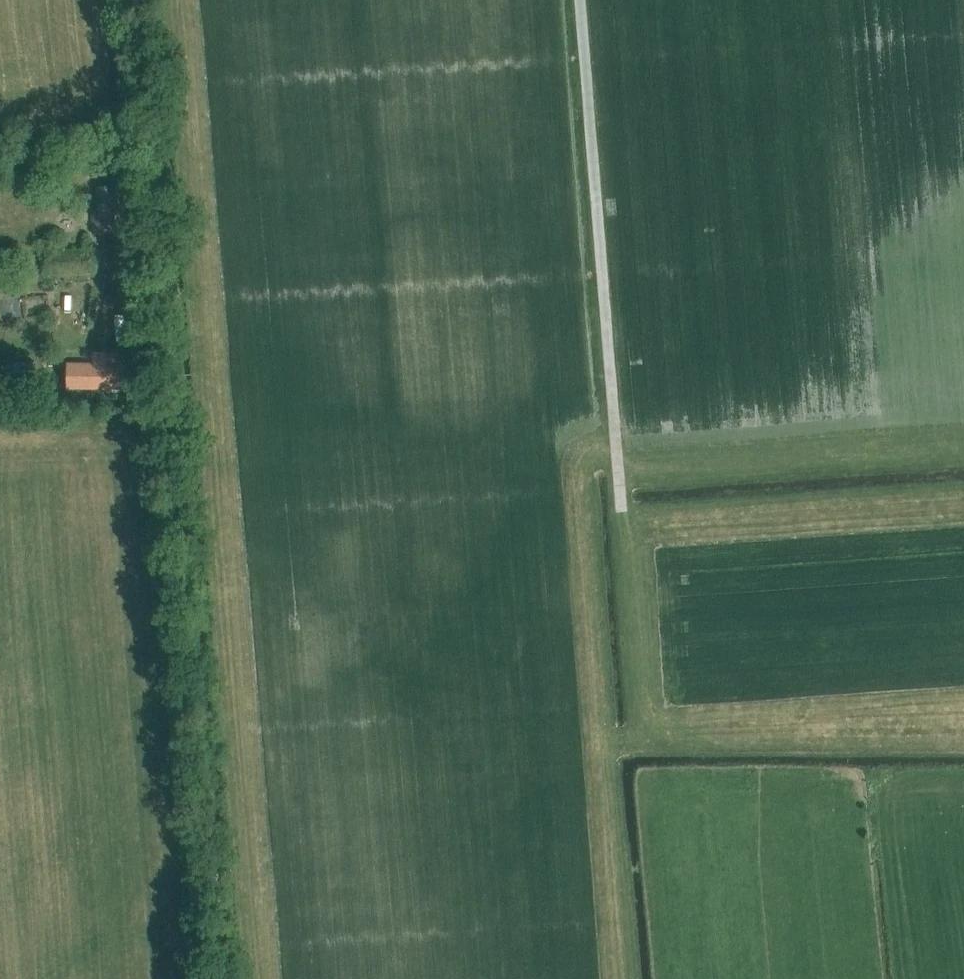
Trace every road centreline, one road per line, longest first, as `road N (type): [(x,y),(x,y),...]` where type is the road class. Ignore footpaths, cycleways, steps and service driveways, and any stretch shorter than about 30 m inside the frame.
road 1 (unclassified): [(156,161),(144,0)]

